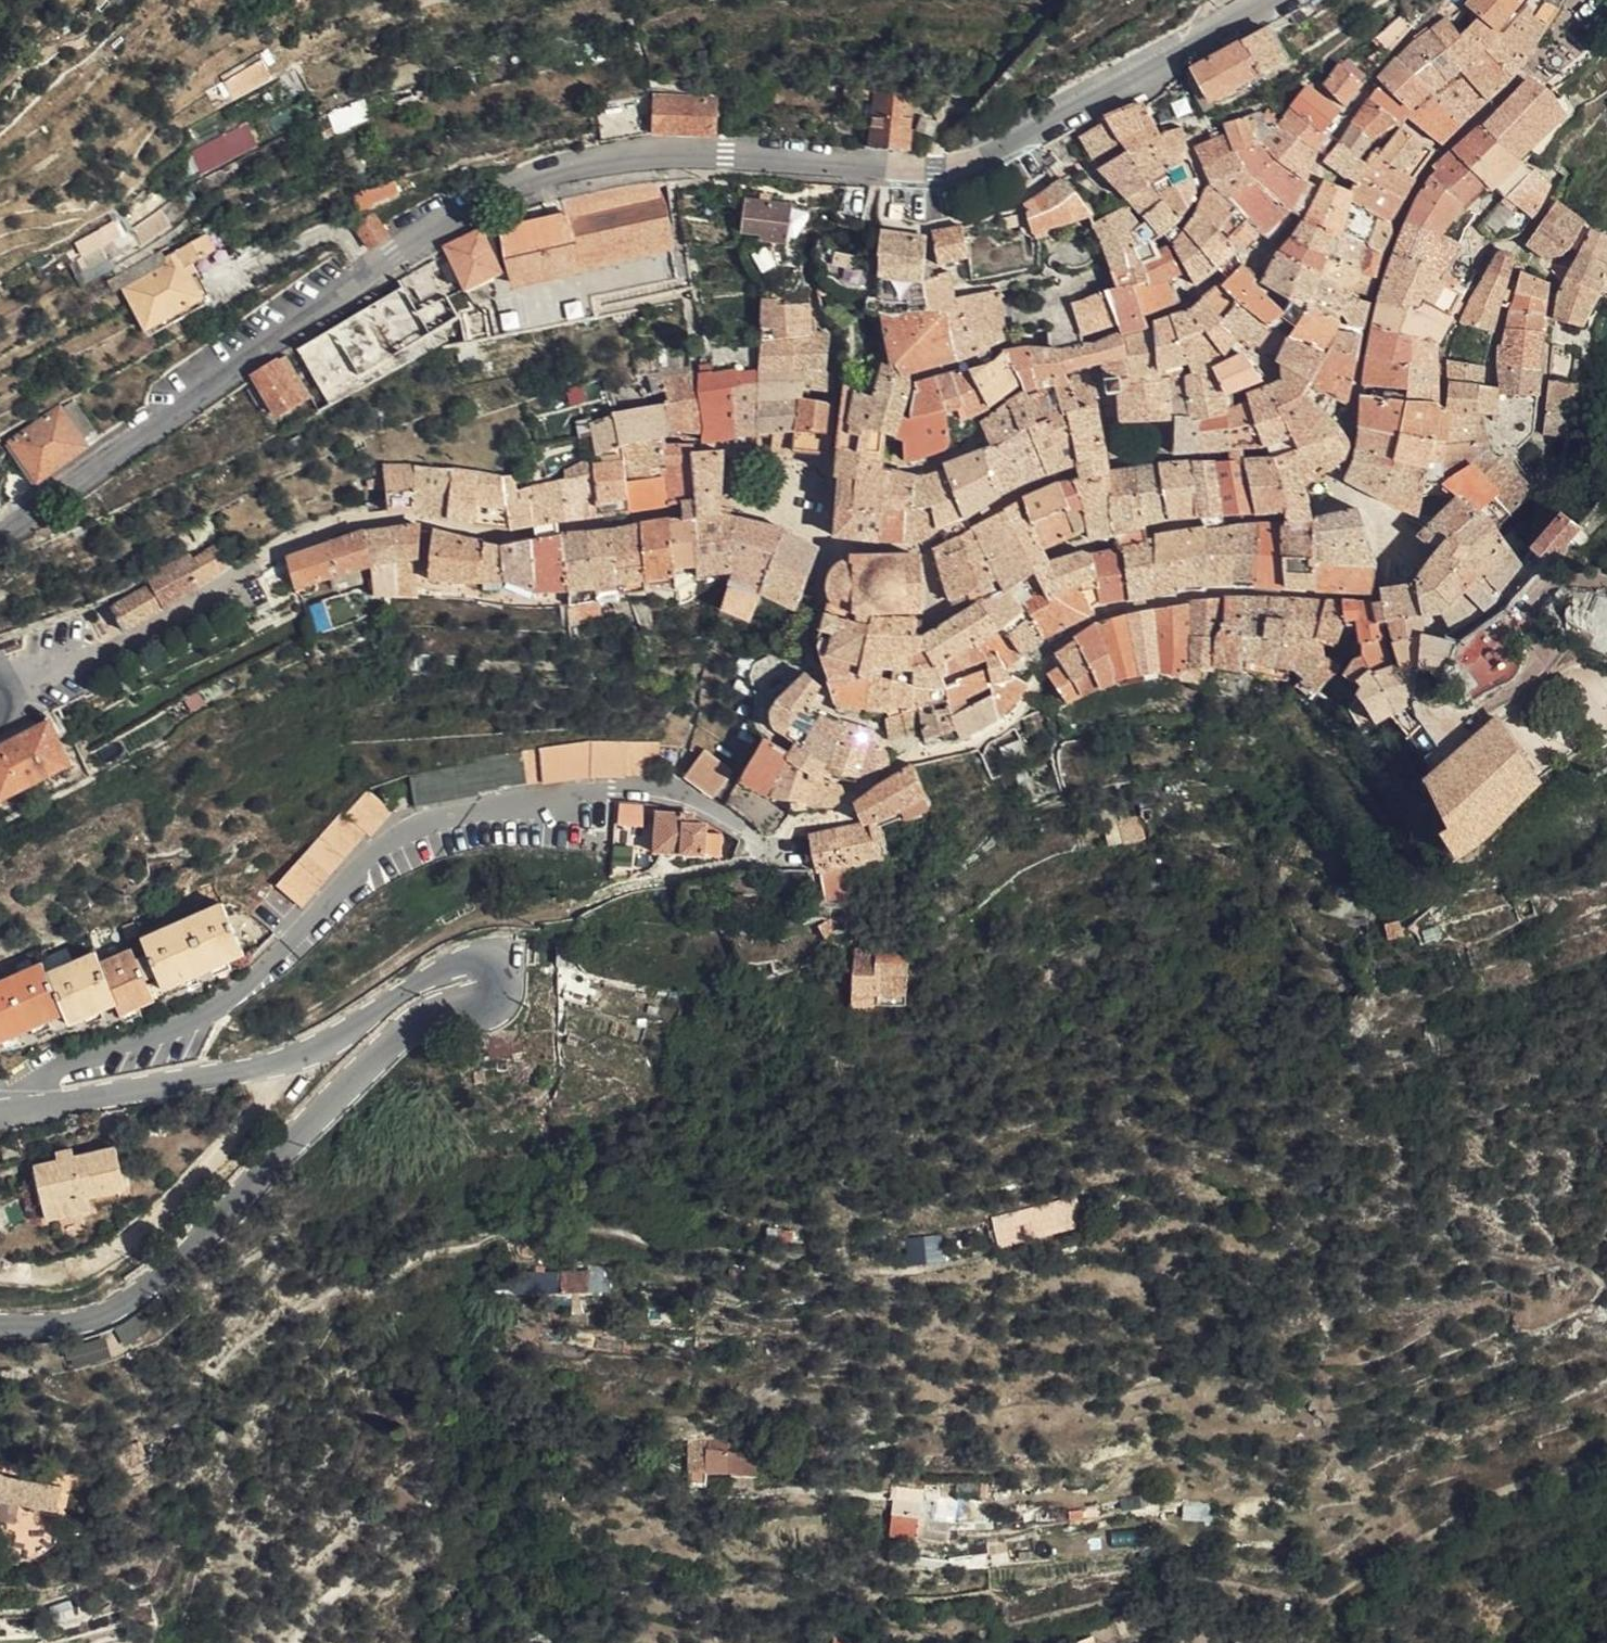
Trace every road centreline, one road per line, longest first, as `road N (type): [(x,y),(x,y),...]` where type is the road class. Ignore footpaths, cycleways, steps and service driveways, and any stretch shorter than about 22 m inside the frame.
road 1 (tertiary): [(0,536),(395,252),(507,189),(578,163),(642,154),(956,166),(1276,0)]
road 2 (tertiary): [(0,1327),(74,1324),(111,1313),(208,1232),(396,1040),(494,997),(500,984),(482,962),(446,966),(309,1054),(24,1108)]
road 3 (residential): [(24,1108),(33,1080),(228,1000),(392,838),(485,809),(585,793)]
road 4 (residential): [(249,570),(96,646)]

